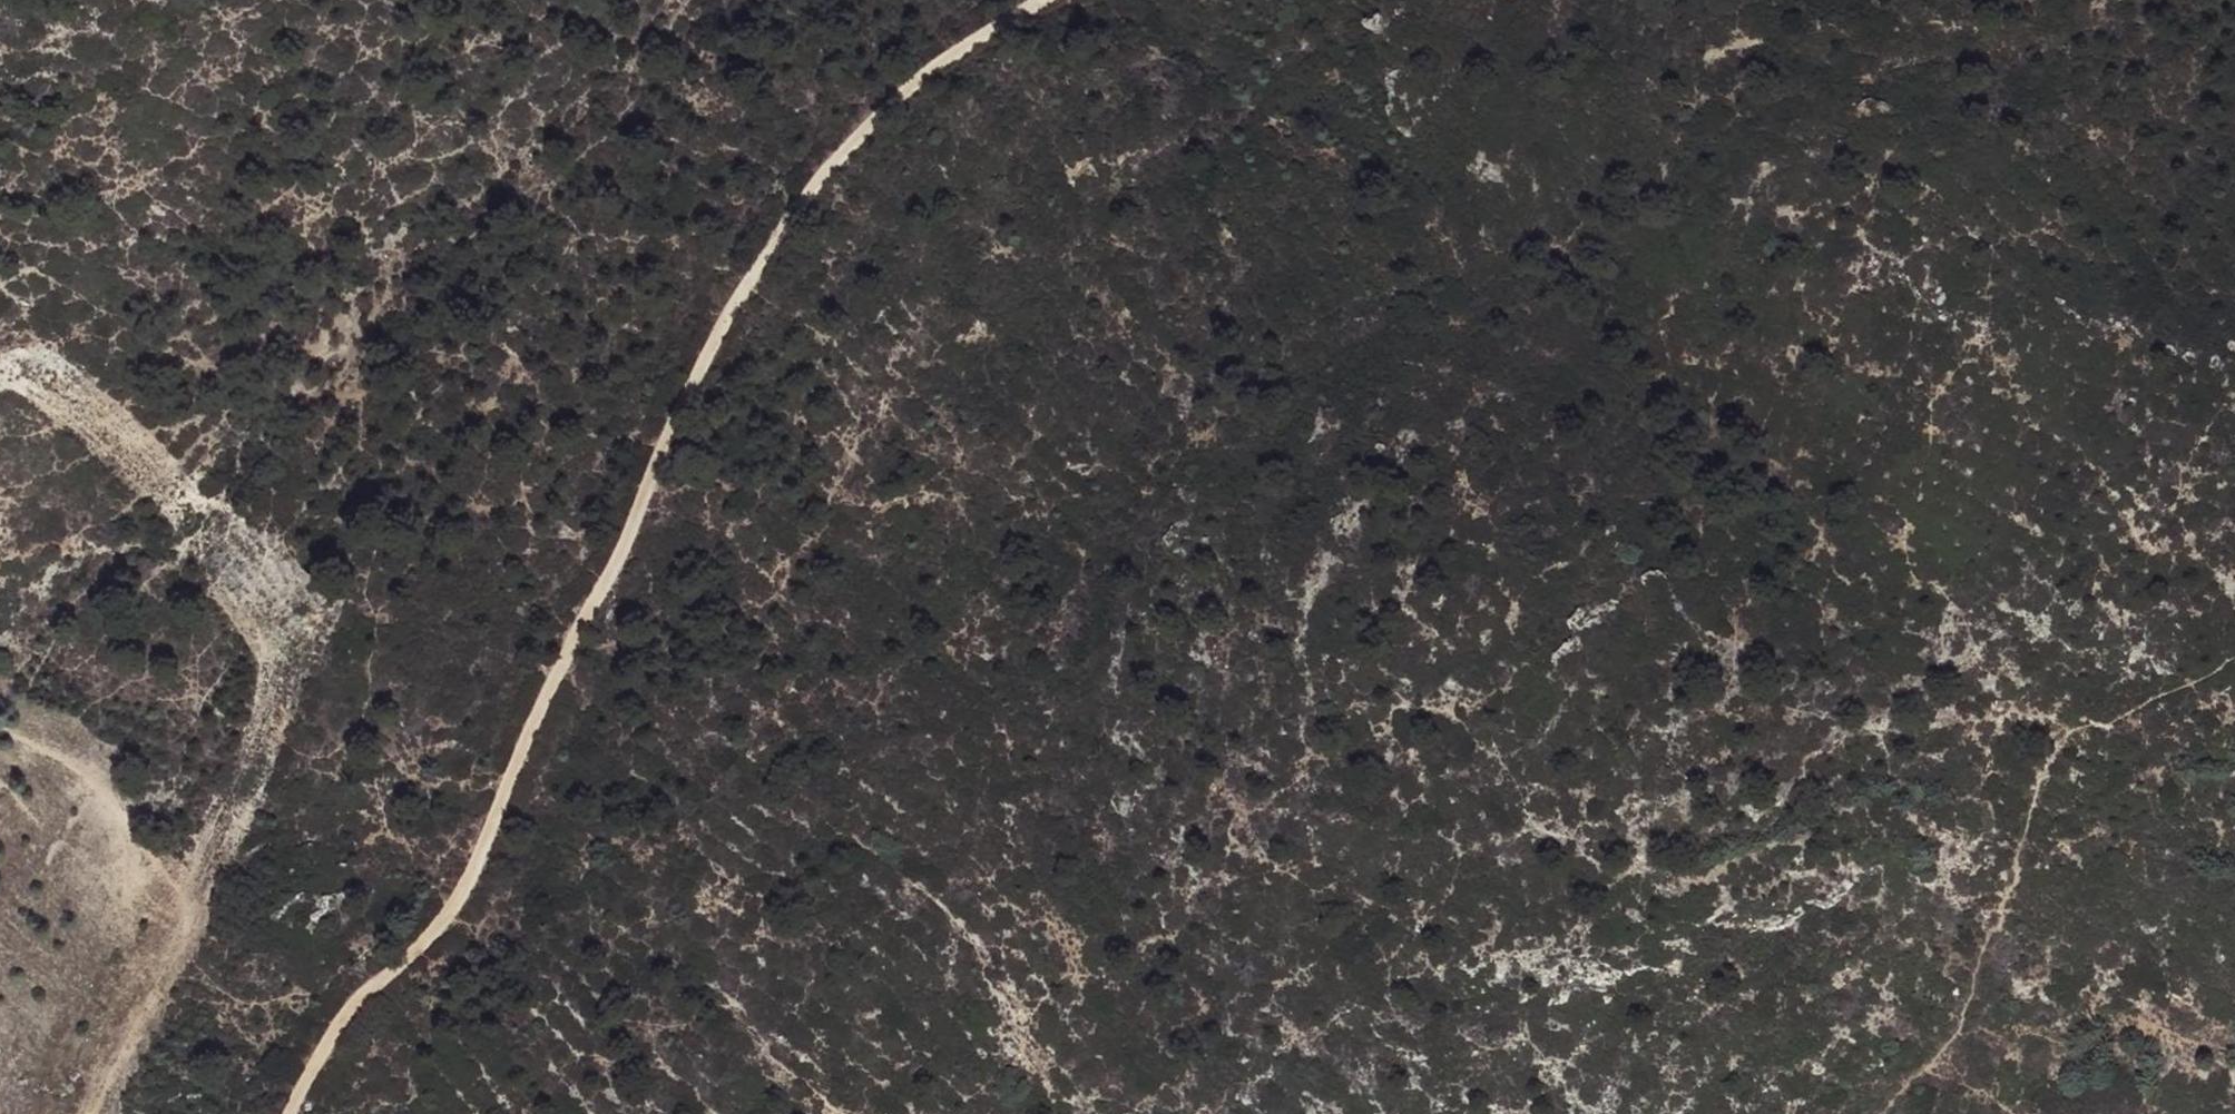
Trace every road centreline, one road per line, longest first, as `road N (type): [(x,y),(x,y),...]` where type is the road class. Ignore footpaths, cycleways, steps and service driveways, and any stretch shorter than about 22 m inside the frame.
road 1 (track): [(1055,0),(884,114),(758,279),(618,556),(462,911),(363,1005),(287,1113)]
road 2 (track): [(1881,1113),(1958,1036),(2014,884),(2052,749),(2234,664)]

